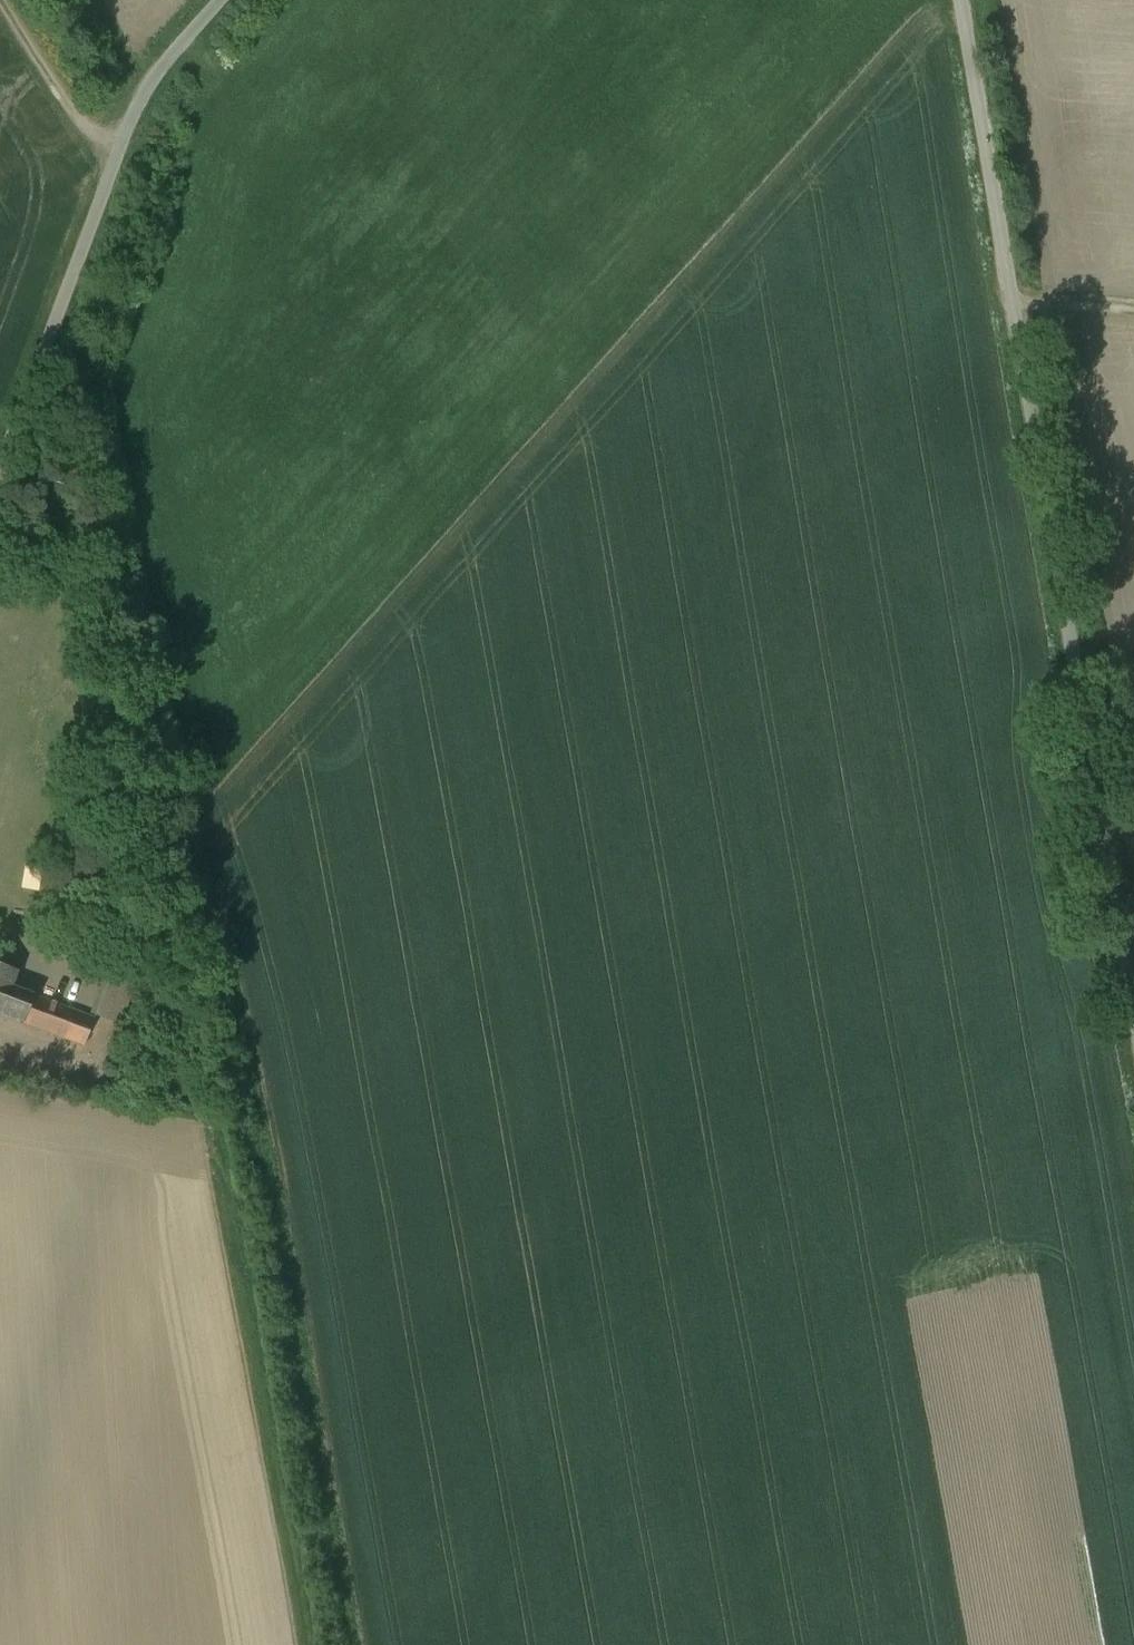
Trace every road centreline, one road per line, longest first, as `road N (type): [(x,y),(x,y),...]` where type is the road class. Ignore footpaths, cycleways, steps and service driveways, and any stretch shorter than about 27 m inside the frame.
road 1 (unclassified): [(968,0),(1133,1055)]
road 2 (unclassified): [(0,472),(146,103),(235,0)]
road 3 (track): [(17,0),(115,171)]

